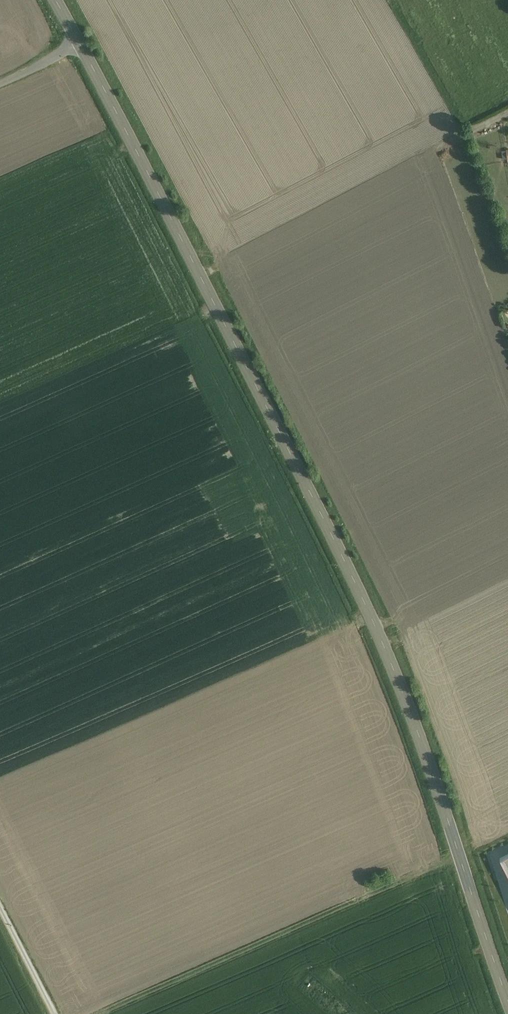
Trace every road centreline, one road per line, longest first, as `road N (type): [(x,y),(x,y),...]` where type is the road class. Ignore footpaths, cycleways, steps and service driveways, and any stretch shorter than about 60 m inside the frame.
road 1 (tertiary): [(80,44),(369,613),(507,1000)]
road 2 (track): [(460,855),(95,1013)]
road 3 (track): [(0,904),(55,1013)]

